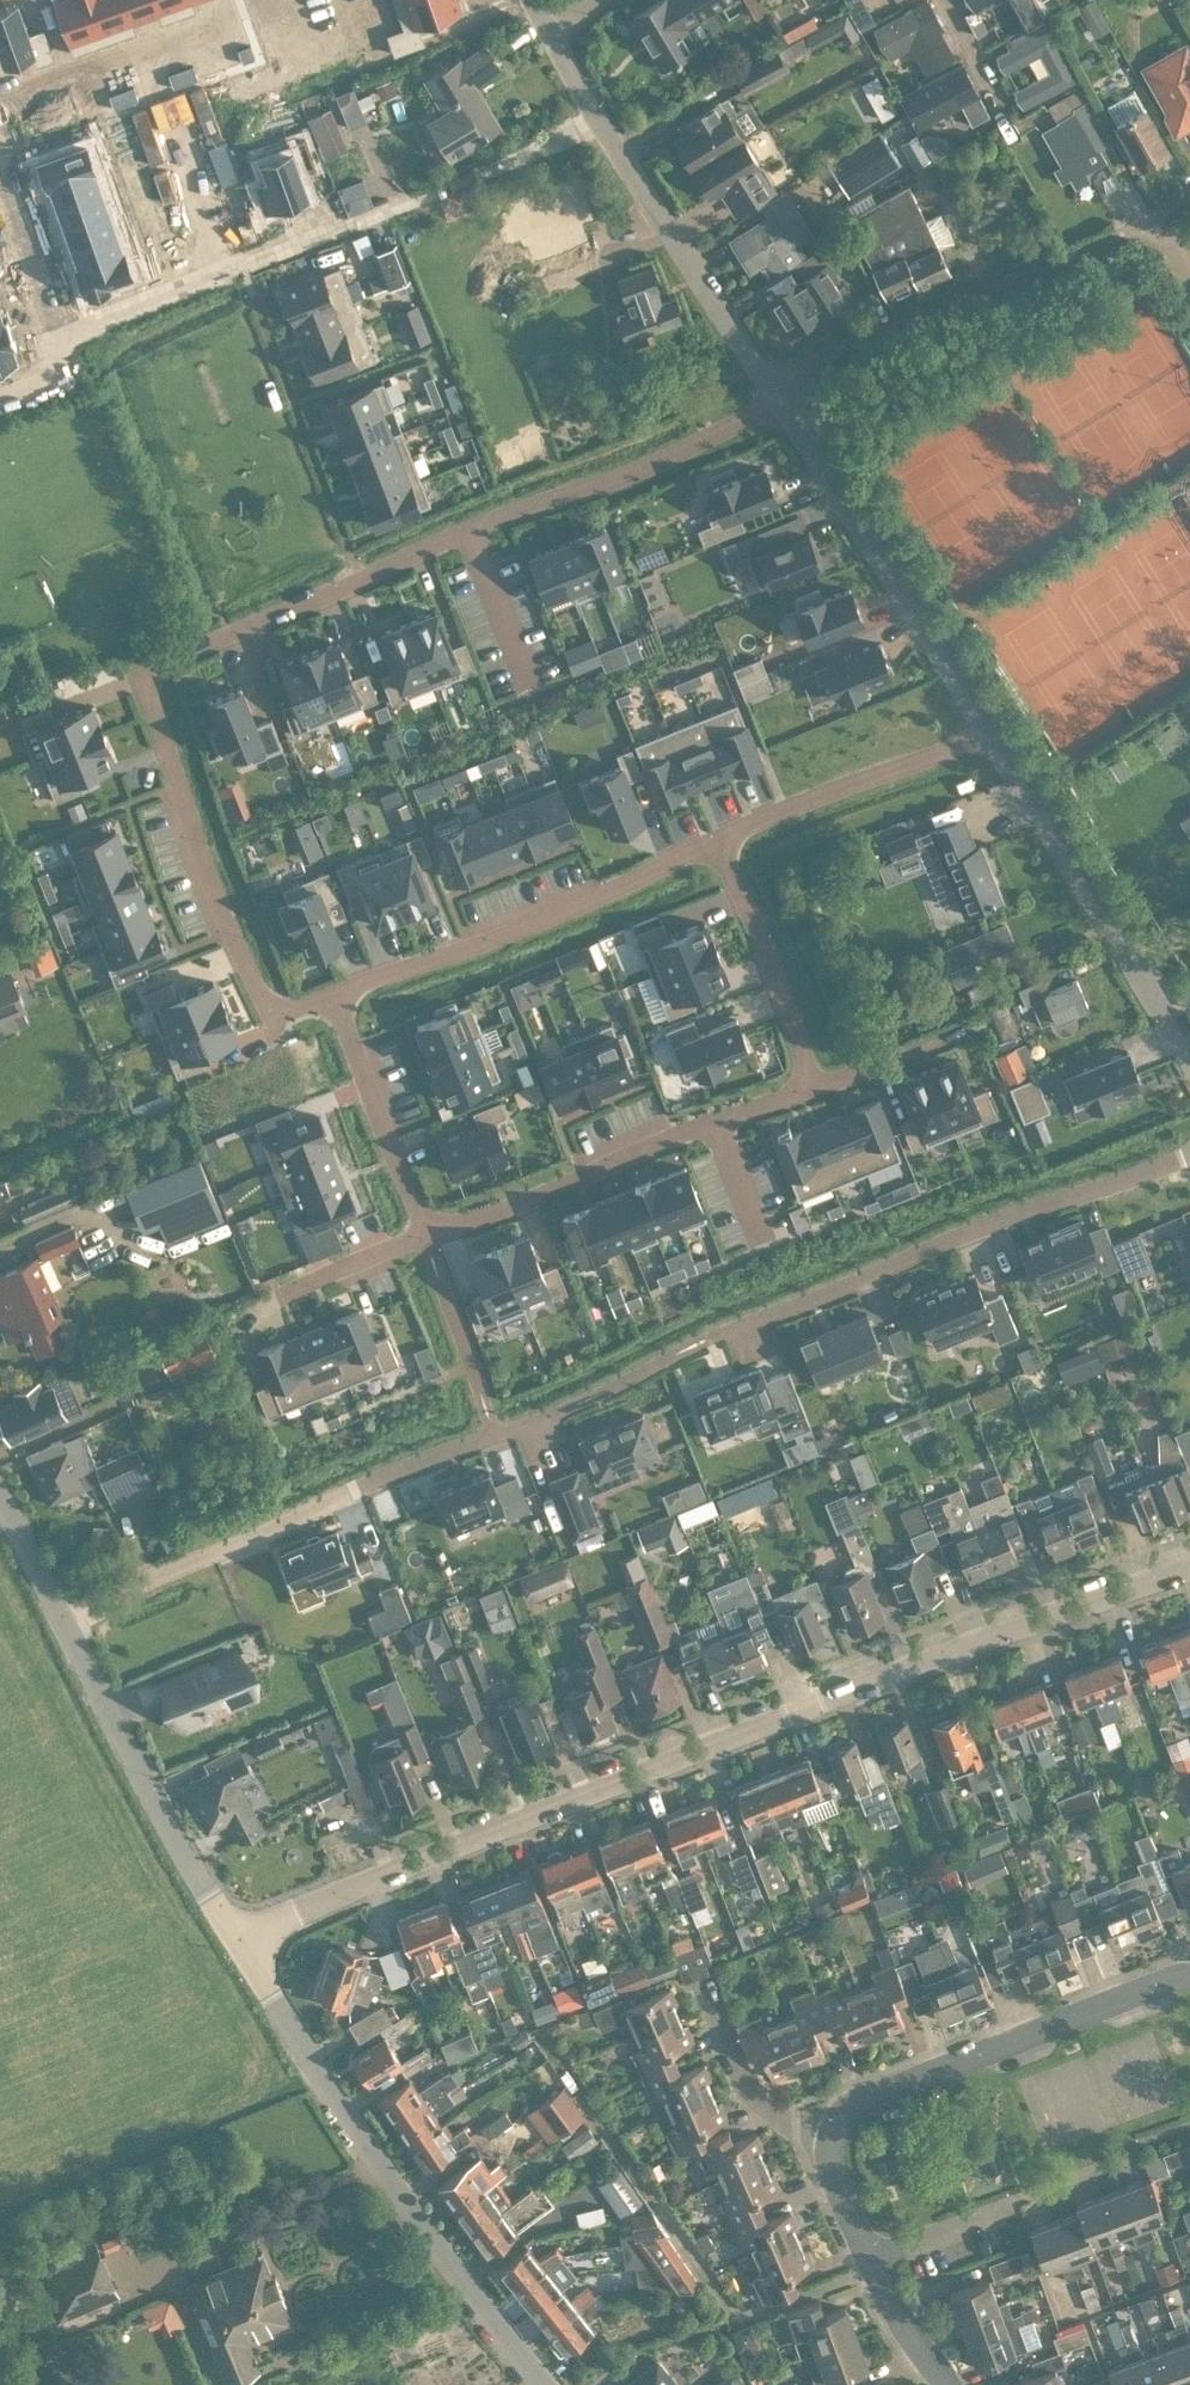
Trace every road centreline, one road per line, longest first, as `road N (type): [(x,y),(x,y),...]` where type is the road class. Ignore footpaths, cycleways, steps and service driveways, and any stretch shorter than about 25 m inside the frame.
road 1 (residential): [(52,1615),(373,1476),(576,1400),(697,1339),(994,1216),(1189,1151)]
road 2 (residential): [(329,993),(269,1014),(140,670),(780,402)]
road 3 (unclassified): [(233,1934),(1189,1571)]
road 4 (residential): [(48,341),(598,121)]
road 5 (unclassified): [(539,2384),(375,2159),(233,1934)]
road 6 (unclassified): [(790,2116),(1189,1967)]
road 7 (residential): [(425,1237),(814,1086)]
road 8 (residential): [(714,836),(553,912),(329,993)]
road 9 (residential): [(769,384),(1143,217)]
road 10 (unclassified): [(780,402),(987,733)]
road 11 (unclassified): [(987,733),(1189,1063)]
road 12 (unclassified): [(233,1934),(52,1615)]
road 13 (unclassified): [(865,2260),(1141,2156),(1147,2139),(1189,2124)]
road 14 (unclassified): [(598,121),(769,384)]
road 15 (residential): [(987,733),(714,836)]
road 16 (residential): [(814,1086),(714,836)]
road 17 (residential): [(329,993),(425,1237)]
road 18 (unclassified): [(865,2260),(790,2116)]
road 19 (unclassified): [(704,1994),(754,2103),(790,2116)]
road 20 (residential): [(0,197),(48,341)]
road 21 (residential): [(814,1086),(955,1030)]
road 22 (unclassified): [(950,2384),(865,2260)]
road 23 (residential): [(286,1292),(425,1237)]

